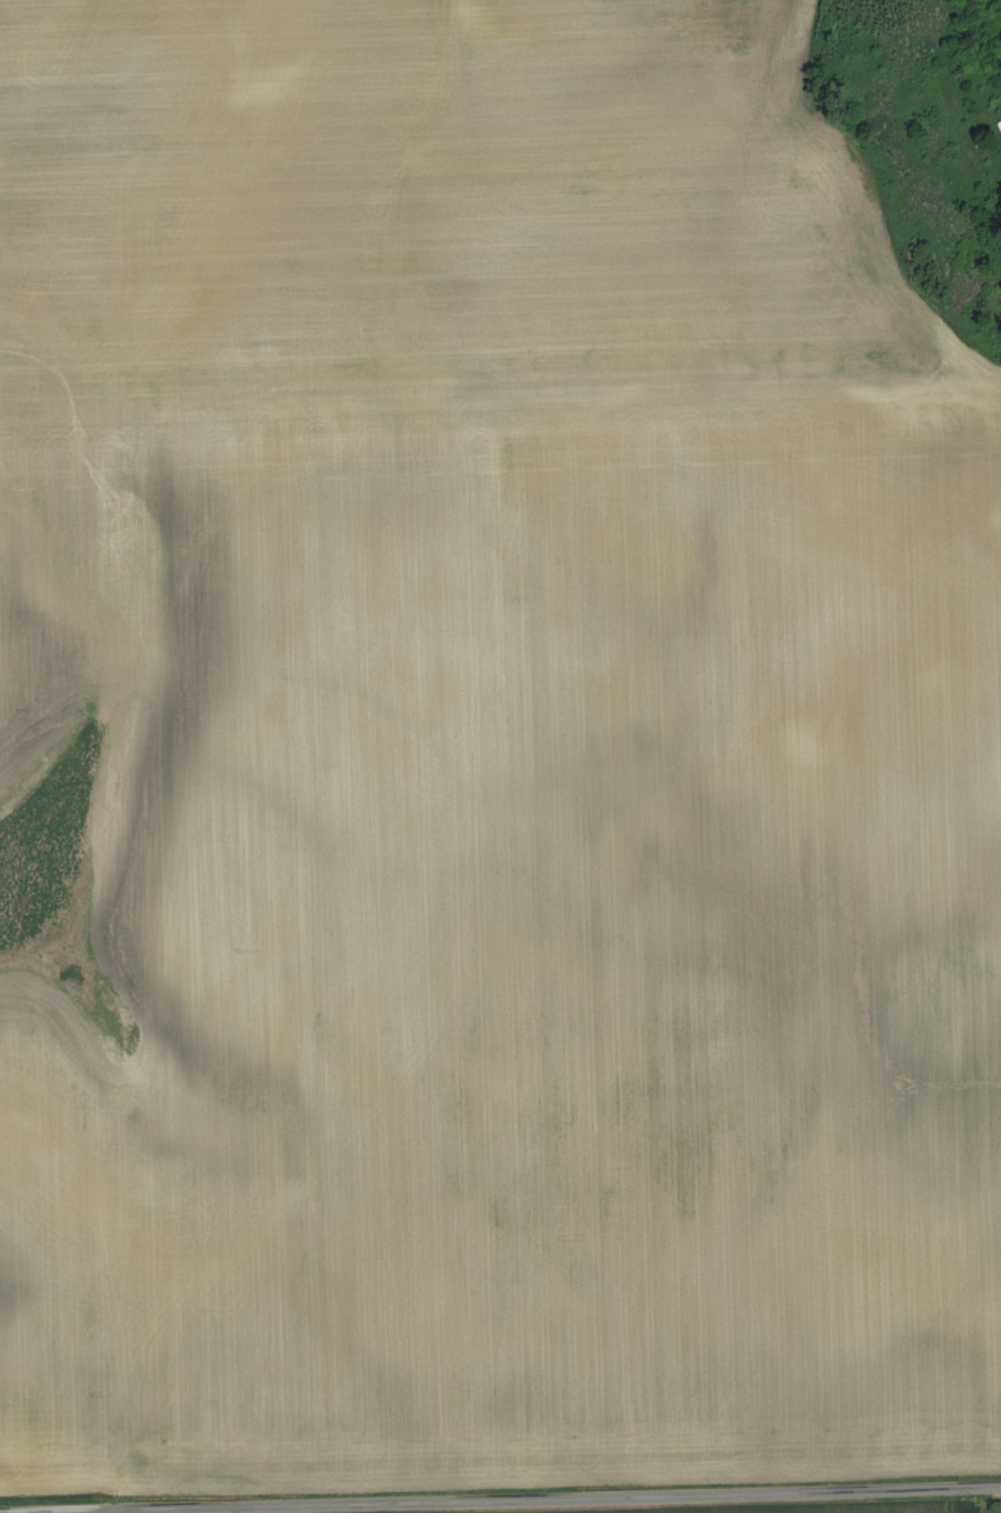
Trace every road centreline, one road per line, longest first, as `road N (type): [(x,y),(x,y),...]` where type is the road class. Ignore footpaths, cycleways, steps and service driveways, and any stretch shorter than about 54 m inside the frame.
road 1 (residential): [(89,1512),(1000,1489)]

